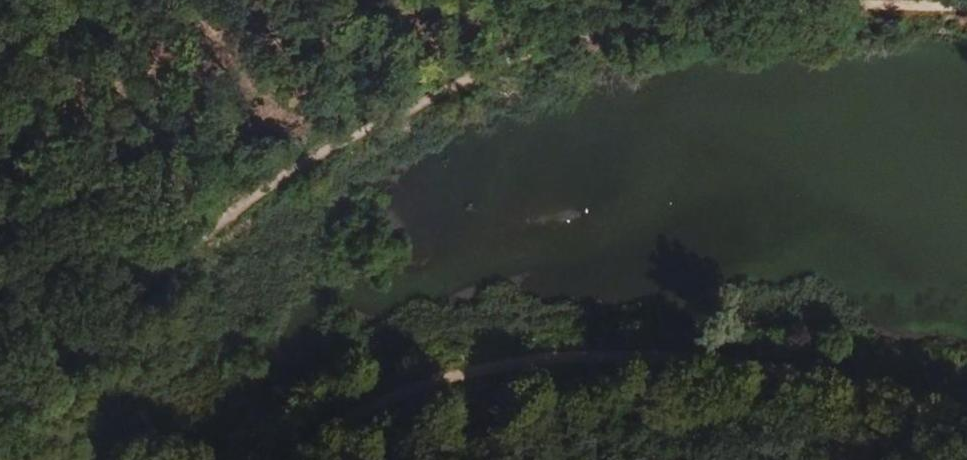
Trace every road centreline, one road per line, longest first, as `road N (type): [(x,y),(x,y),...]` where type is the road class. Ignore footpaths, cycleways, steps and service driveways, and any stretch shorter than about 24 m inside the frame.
road 1 (track): [(0,407),(268,185),(405,110),(550,47),(807,1),(966,8)]
road 2 (track): [(296,459),(356,412),(436,380),(522,363),(632,357),(748,366),(966,412)]

